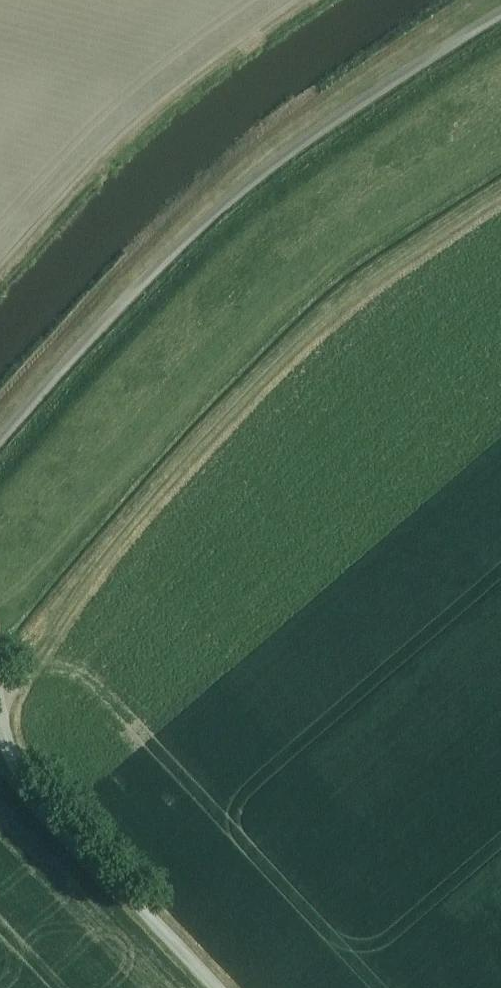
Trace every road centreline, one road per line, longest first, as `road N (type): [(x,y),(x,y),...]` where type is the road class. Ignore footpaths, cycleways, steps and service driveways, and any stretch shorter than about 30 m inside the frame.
road 1 (track): [(500,191),(315,319),(135,520),(76,593),(41,661),(0,705)]
road 2 (unclassified): [(0,440),(191,232),(290,149),(500,10)]
road 3 (unclassified): [(218,987),(13,761),(0,710)]

